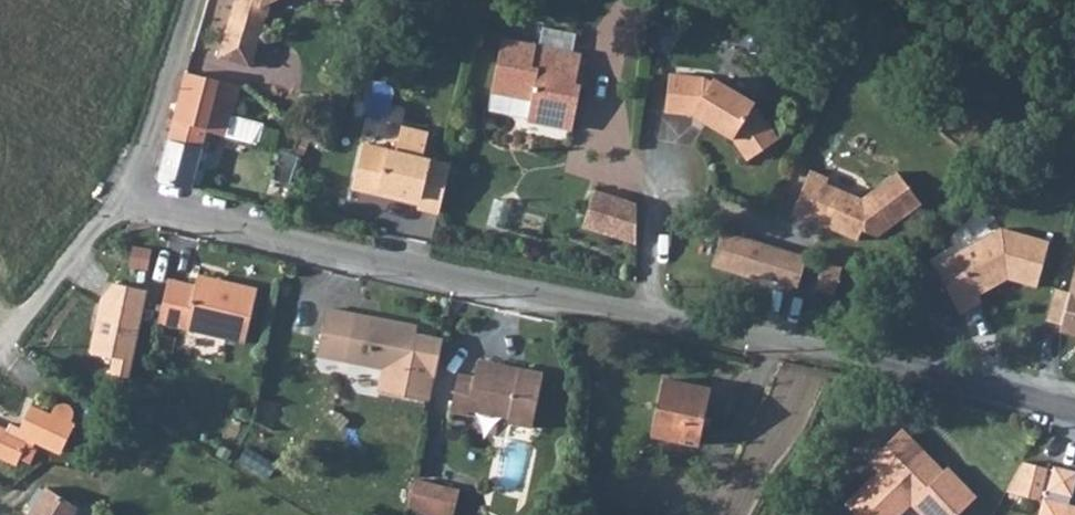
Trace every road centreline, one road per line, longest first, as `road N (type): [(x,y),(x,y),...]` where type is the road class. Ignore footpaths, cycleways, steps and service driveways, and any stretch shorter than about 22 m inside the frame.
road 1 (residential): [(118,191),(438,270),(863,356)]
road 2 (residential): [(1074,411),(863,356)]
road 3 (unclassified): [(118,191),(168,75),(188,0)]
road 4 (residential): [(0,350),(118,191)]

